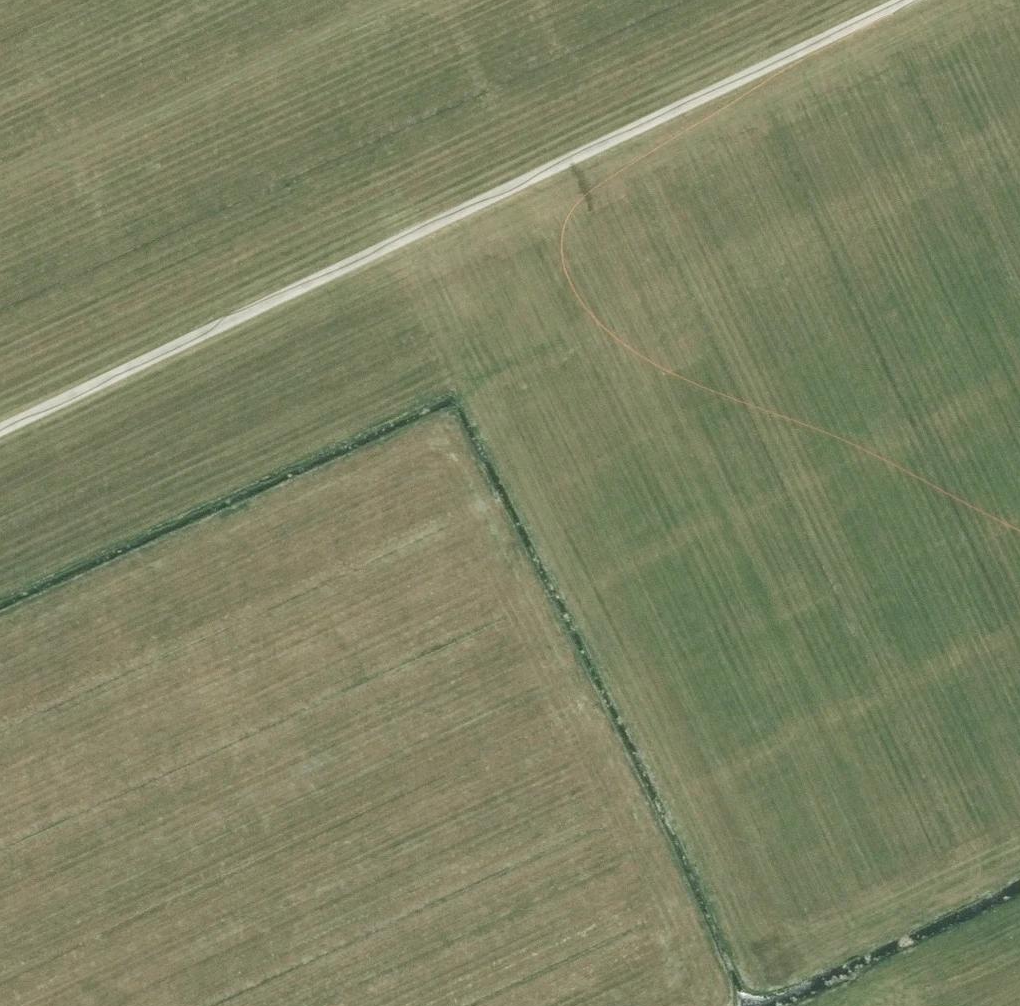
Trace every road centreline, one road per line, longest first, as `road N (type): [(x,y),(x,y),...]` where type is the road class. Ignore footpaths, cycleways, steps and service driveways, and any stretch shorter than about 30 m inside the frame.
road 1 (track): [(904,0),(0,429)]

